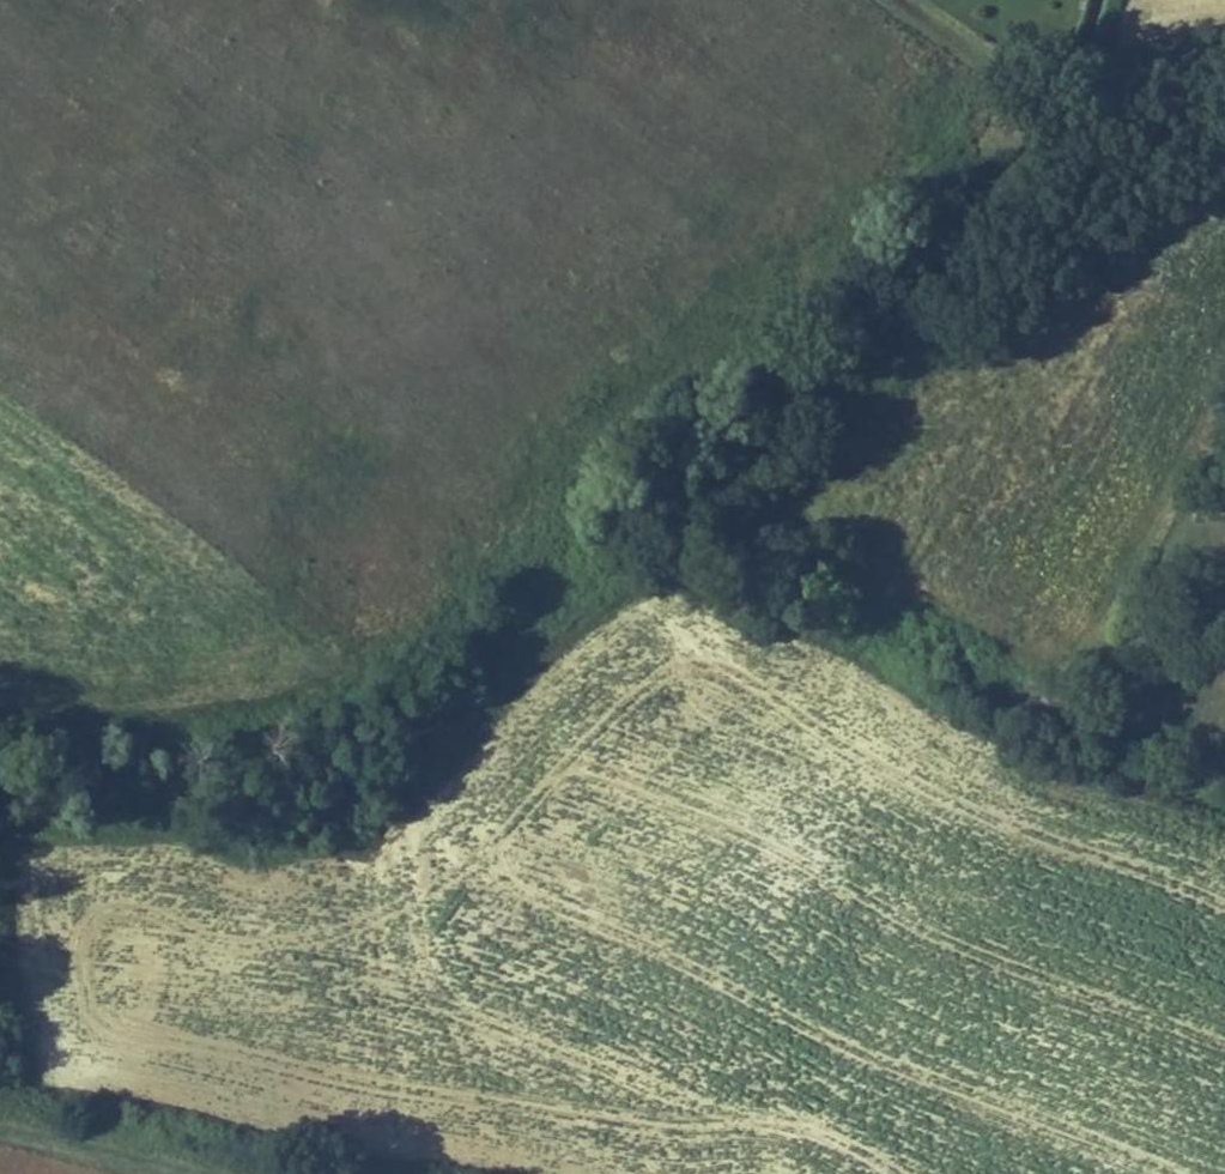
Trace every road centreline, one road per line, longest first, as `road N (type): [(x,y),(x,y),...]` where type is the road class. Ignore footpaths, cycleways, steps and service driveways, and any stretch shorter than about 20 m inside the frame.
road 1 (track): [(0,1135),(159,1173)]

